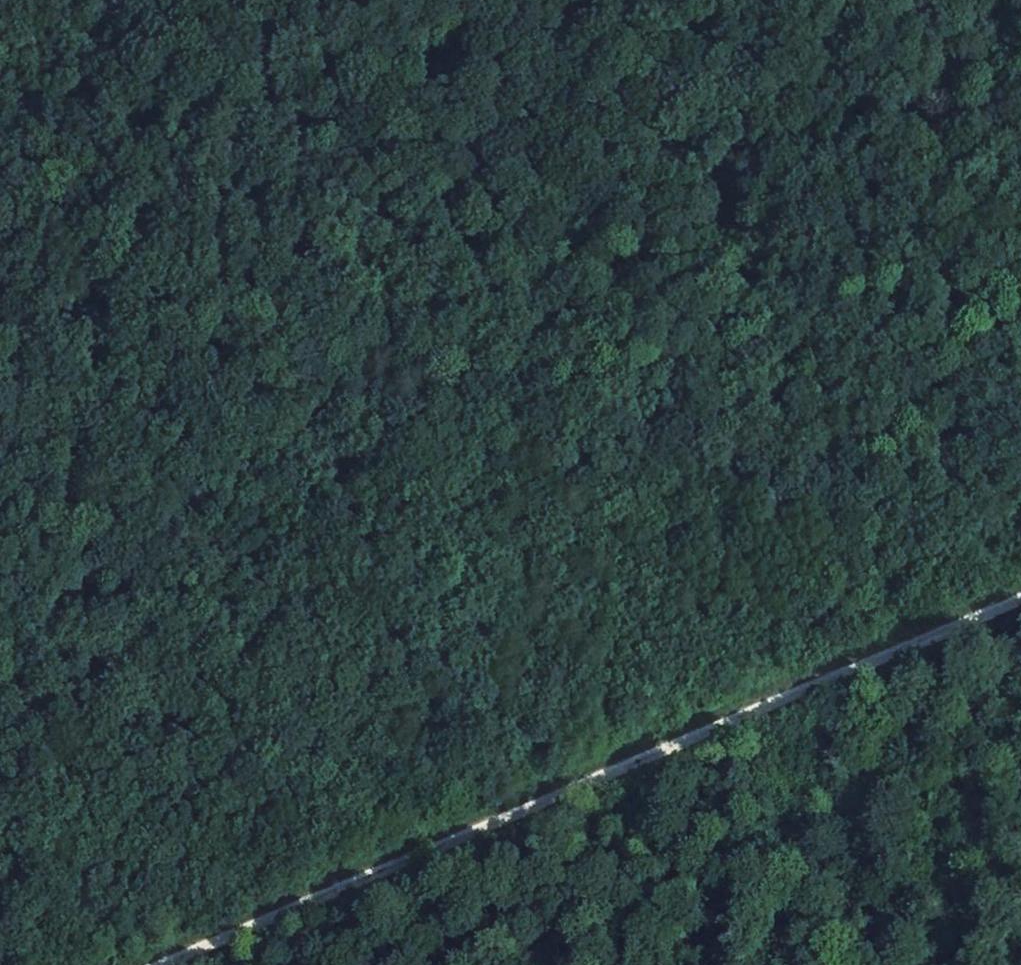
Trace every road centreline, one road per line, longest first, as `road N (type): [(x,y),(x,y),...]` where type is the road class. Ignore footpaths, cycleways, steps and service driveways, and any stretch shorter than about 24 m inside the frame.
road 1 (track): [(1020,596),(165,964)]

